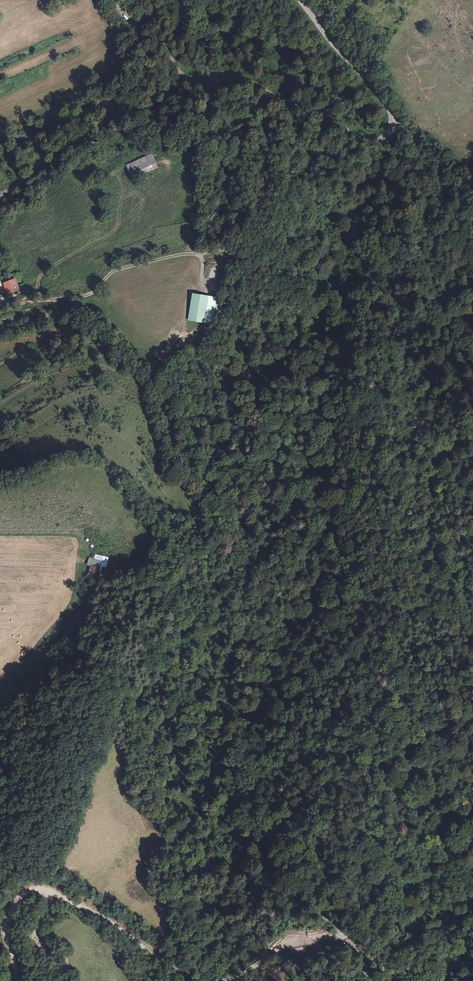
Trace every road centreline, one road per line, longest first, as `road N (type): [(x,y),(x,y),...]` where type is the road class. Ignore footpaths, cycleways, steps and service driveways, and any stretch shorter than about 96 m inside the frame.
road 1 (track): [(0,711),(117,662),(174,806),(231,894),(320,915),(343,934)]
road 2 (tertiary): [(112,0),(171,55),(182,77),(242,78),(321,110),(358,138),(380,141),(391,127),(389,111),(301,0)]
road 3 (track): [(195,980),(108,919),(42,887),(17,895),(5,919),(17,980)]
road 4 (unclassified): [(0,138),(41,132),(104,102),(117,113),(0,197)]
road 5 (track): [(47,301),(85,296),(119,269),(177,255),(202,258),(207,286),(216,271)]
road 6 (track): [(81,571),(76,599),(0,695)]
road 7 (track): [(2,310),(73,305),(104,317),(127,342)]
road 8 (track): [(343,934),(293,938),(232,980)]

